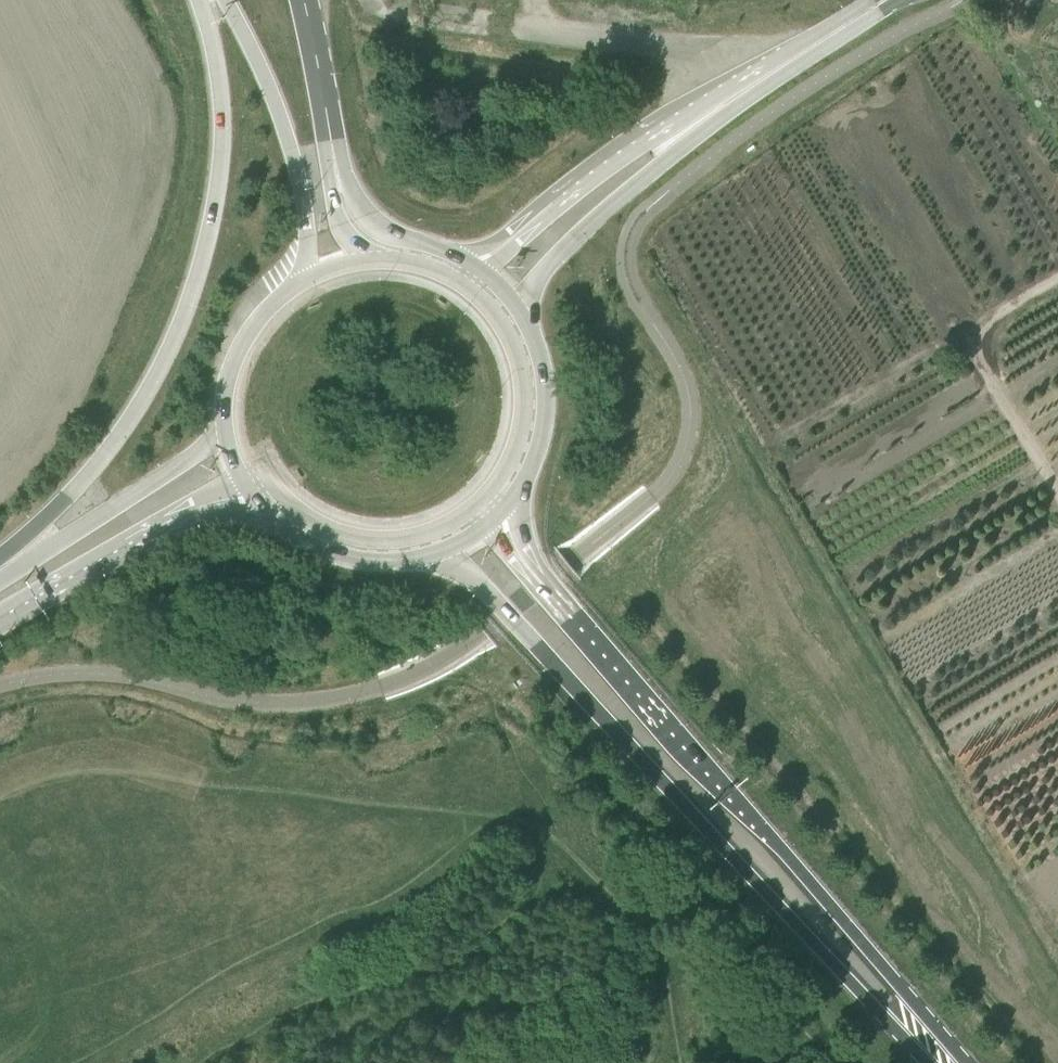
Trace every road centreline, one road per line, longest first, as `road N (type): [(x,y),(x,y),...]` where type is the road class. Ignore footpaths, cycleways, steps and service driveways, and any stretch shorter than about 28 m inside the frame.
road 1 (primary): [(431,554),(474,576),(864,996),(939,1062)]
road 2 (primary): [(954,1062),(884,971),(548,592),(514,548),(500,511)]
road 3 (primary): [(200,0),(221,99),(222,157),(183,319),(115,442),(0,563)]
road 4 (tertiary): [(757,87),(682,116),(474,263)]
road 5 (tertiary): [(520,311),(563,252),(757,87)]
road 6 (primary): [(221,0),(285,129),(305,215),(304,279)]
road 7 (secondary): [(0,619),(182,514),(250,490)]
road 8 (primary): [(250,490),(273,487),(301,513),(347,535),(395,540),(456,519),(493,487)]
road 9 (secondary): [(225,424),(200,449),(0,574)]
road 10 (primary): [(493,487),(516,448),(521,374),(493,313),(450,278)]
road 11 (primary): [(500,511),(527,475),(545,408),(538,351),(520,311)]
road 12 (primary): [(250,490),(285,530),(327,551),(377,562),(431,554)]
road 13 (primary): [(474,263),(380,228),(337,164)]
road 14 (primary): [(304,279),(247,333),(231,369),(225,424)]
road 15 (primary): [(337,164),(304,0)]
road 16 (tertiary): [(757,87),(883,4)]

